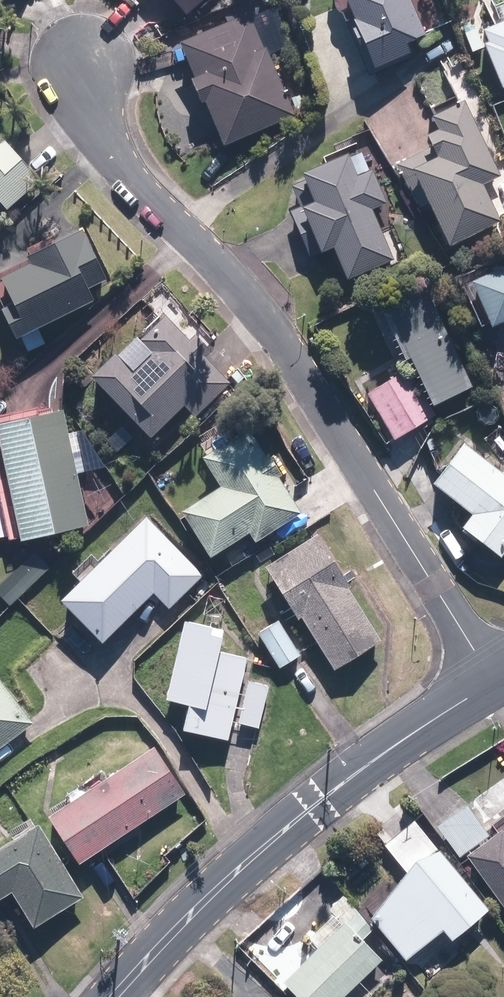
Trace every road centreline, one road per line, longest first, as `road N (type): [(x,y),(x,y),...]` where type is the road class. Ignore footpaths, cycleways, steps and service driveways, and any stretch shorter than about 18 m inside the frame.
road 1 (residential): [(74,31),(91,97),(124,163),(285,344),(495,681)]
road 2 (residential): [(495,681),(316,804),(162,942),(115,996)]

